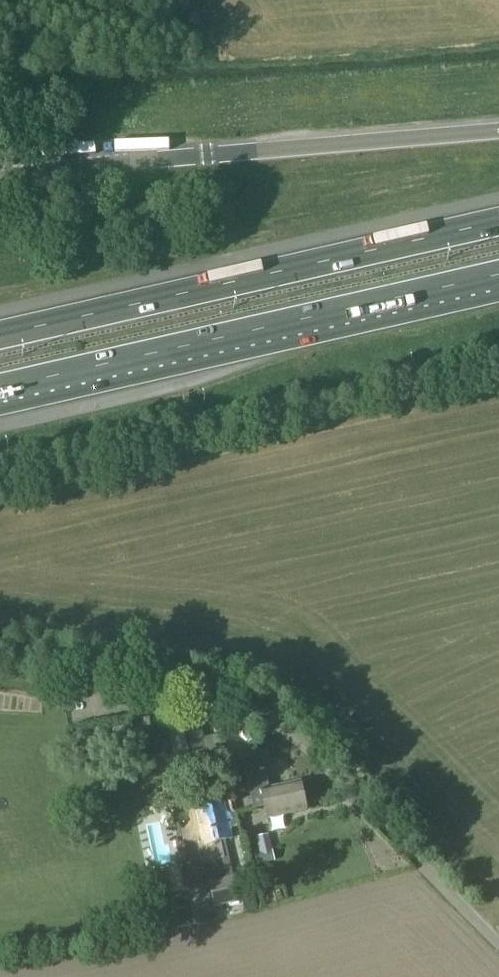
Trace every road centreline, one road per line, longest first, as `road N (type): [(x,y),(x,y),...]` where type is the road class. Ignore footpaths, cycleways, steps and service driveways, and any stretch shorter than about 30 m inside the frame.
road 1 (unclassified): [(0,654),(193,683),(255,707),(281,724),(498,942)]
road 2 (motorway): [(498,220),(0,334)]
road 3 (motorway): [(0,388),(498,274)]

